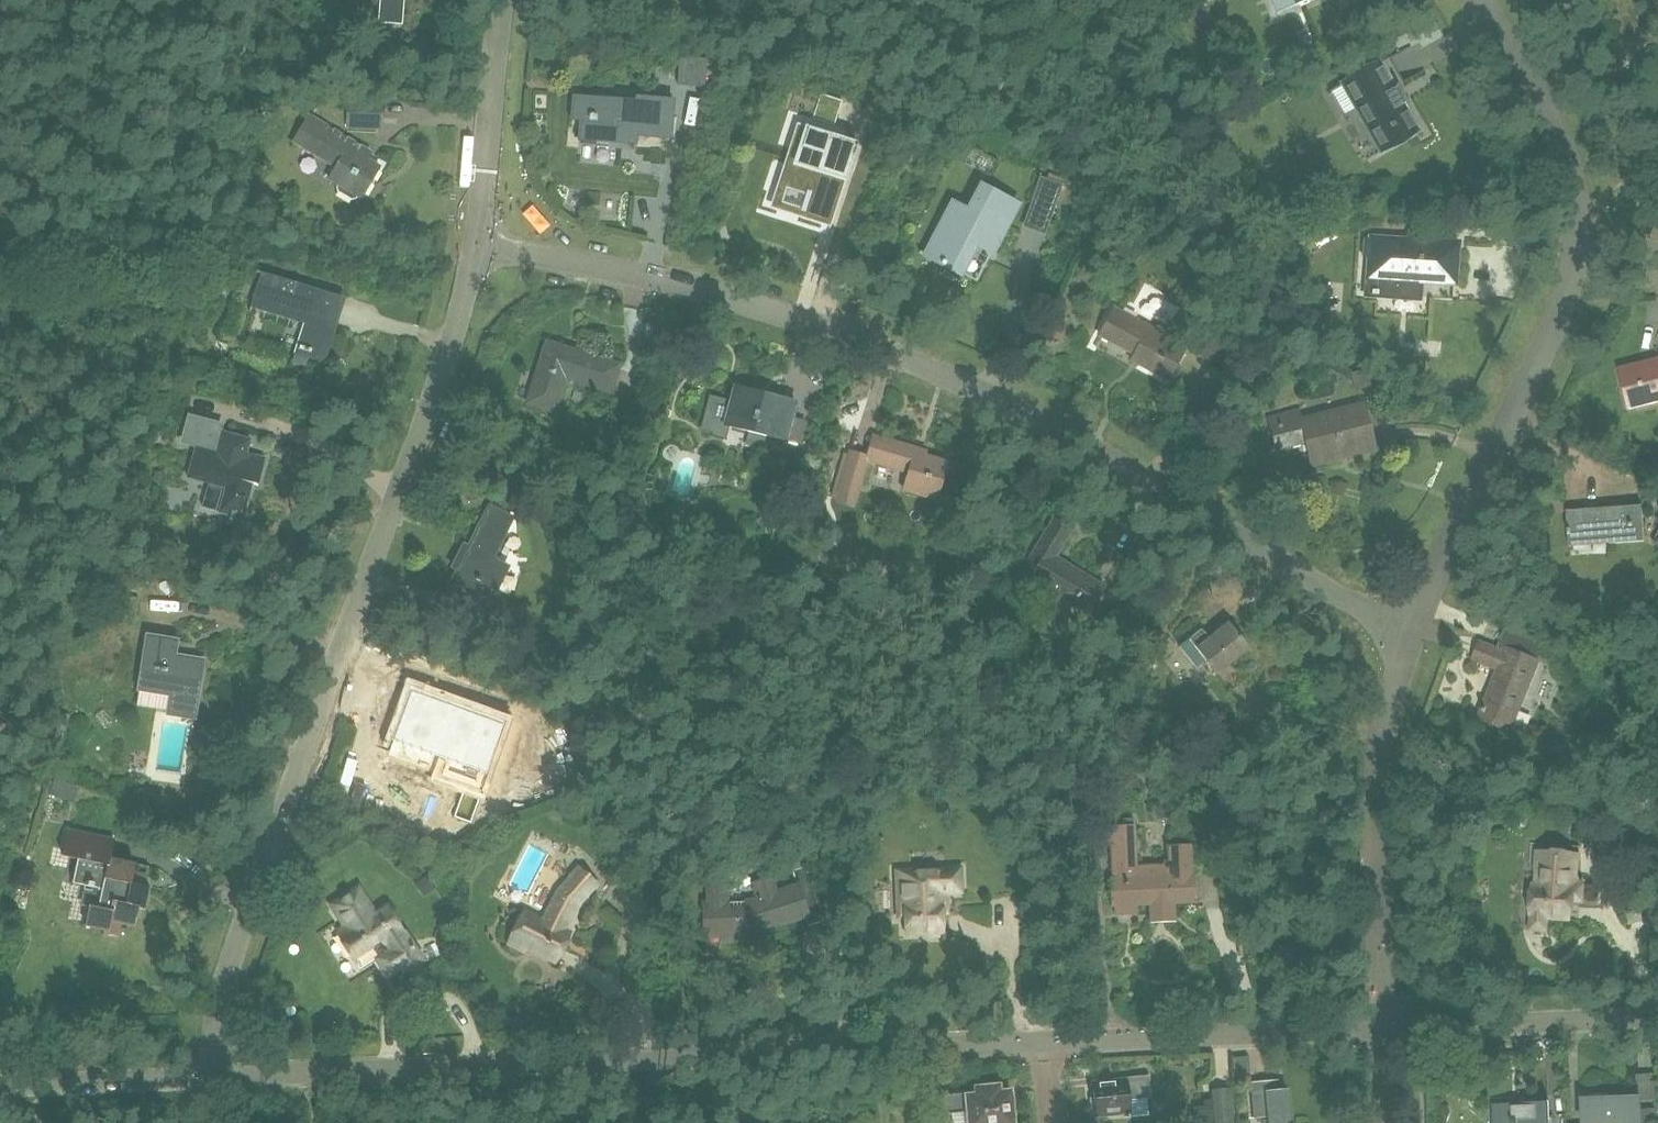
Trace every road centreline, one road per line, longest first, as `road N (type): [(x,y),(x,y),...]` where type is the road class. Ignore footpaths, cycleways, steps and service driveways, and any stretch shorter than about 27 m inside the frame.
road 1 (residential): [(1410,639),(1110,458),(906,359),(731,300),(477,244)]
road 2 (residential): [(219,1077),(217,1004),(432,399),(477,244)]
road 3 (residential): [(219,1077),(1045,1043)]
road 4 (residential): [(1410,639),(1593,236)]
road 5 (residential): [(1382,1031),(1376,787),(1410,639)]
road 6 (residential): [(1045,1043),(1382,1031)]
road 7 (residential): [(1382,1031),(1657,1019)]
road 8 (residential): [(1593,236),(1558,138),(1480,0)]
road 9 (residential): [(477,244),(503,0)]
road 10 (unclassified): [(0,1089),(219,1077)]

